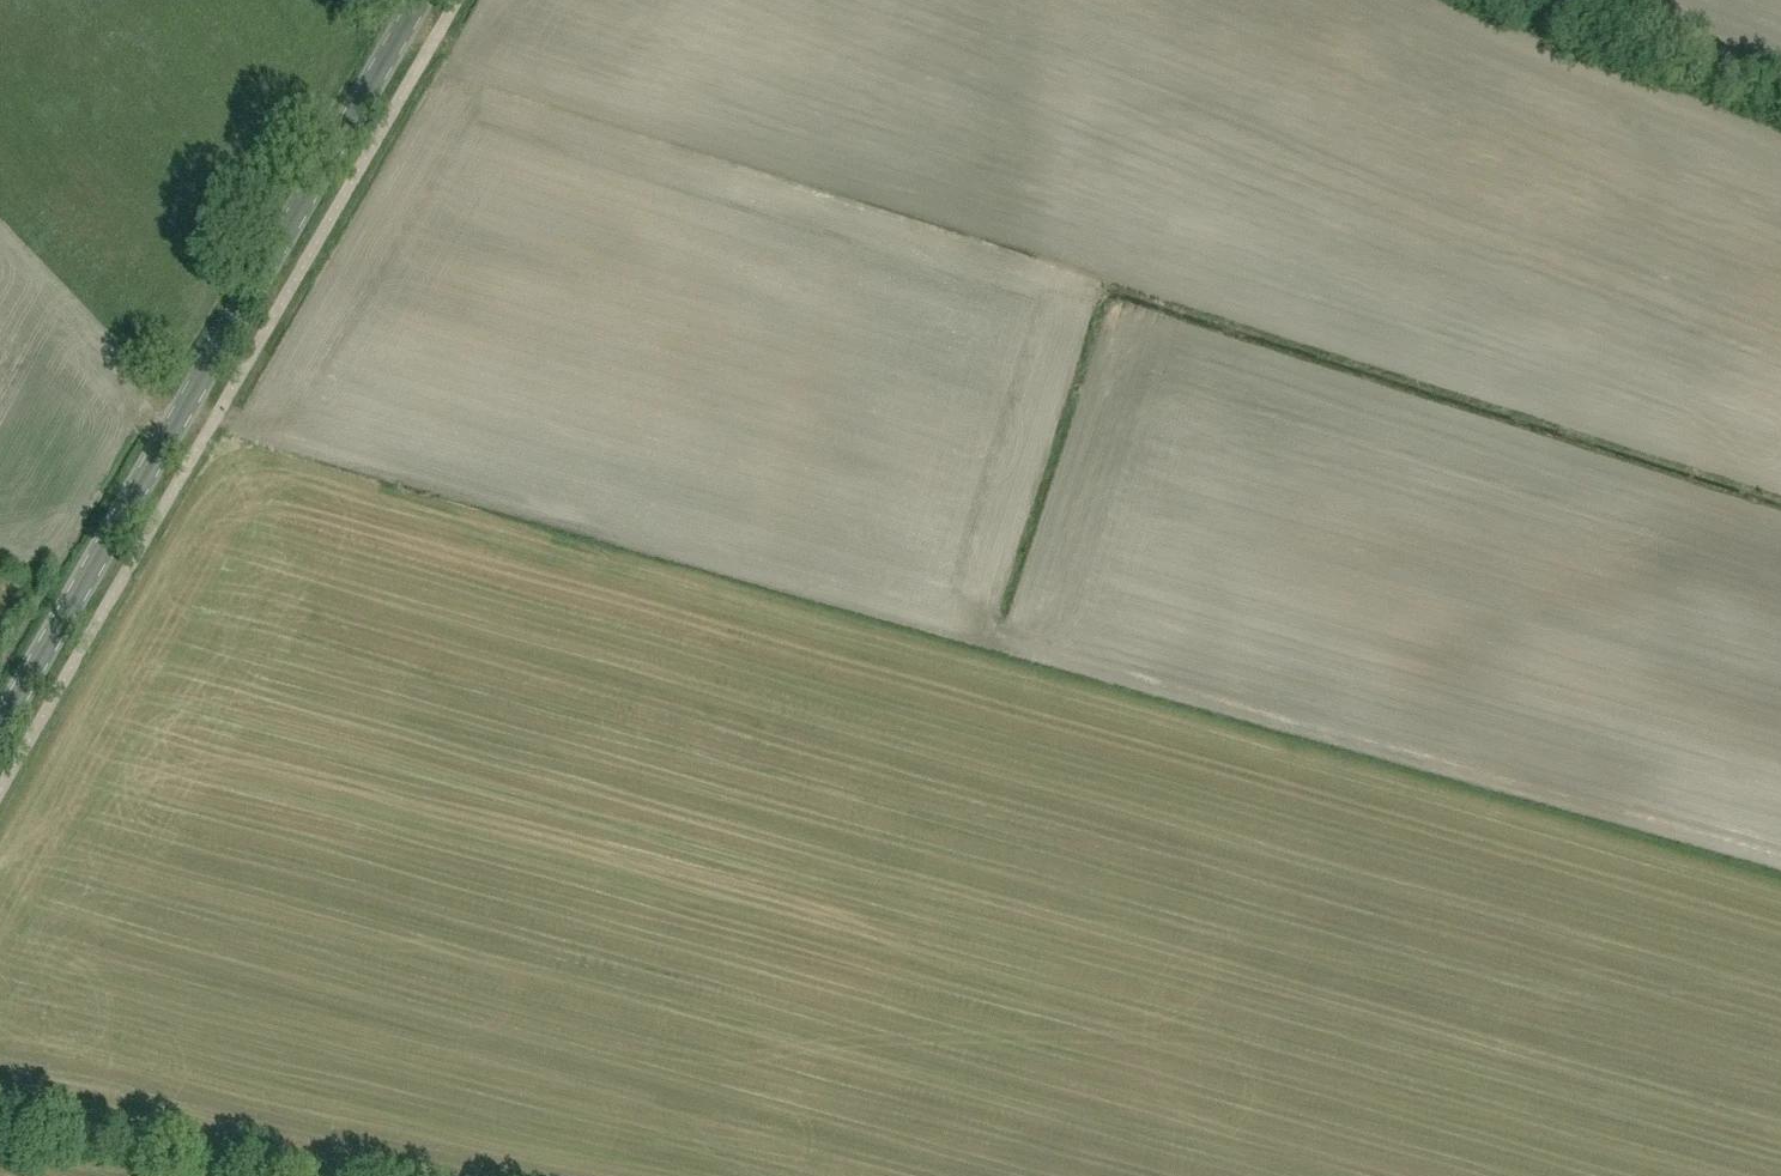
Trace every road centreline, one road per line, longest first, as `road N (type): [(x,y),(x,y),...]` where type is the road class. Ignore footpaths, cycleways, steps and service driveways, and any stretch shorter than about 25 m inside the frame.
road 1 (tertiary): [(0,721),(417,0)]

